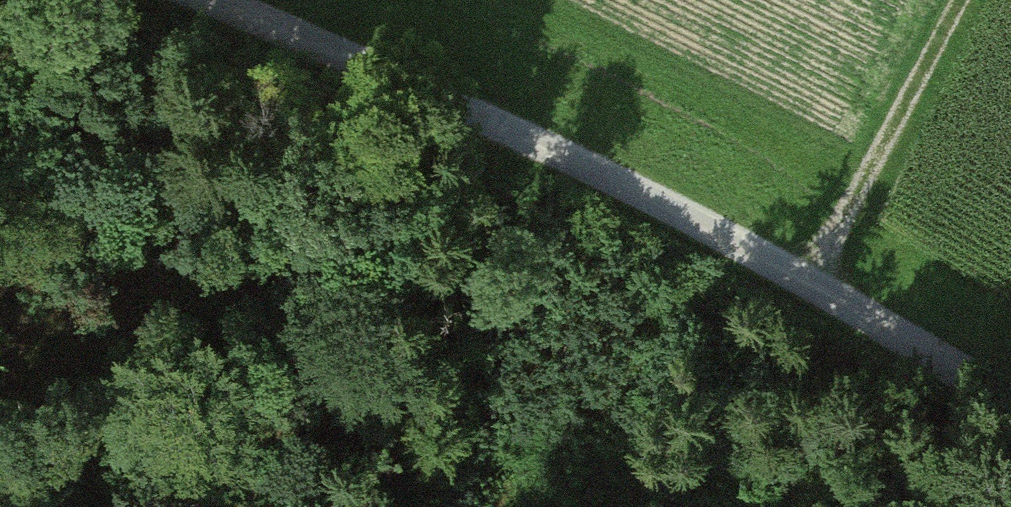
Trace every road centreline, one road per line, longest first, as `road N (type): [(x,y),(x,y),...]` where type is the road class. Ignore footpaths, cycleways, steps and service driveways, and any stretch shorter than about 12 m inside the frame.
road 1 (residential): [(214,0),(811,289),(1010,409)]
road 2 (track): [(514,150),(261,437),(268,506)]
road 3 (track): [(811,289),(966,0)]

